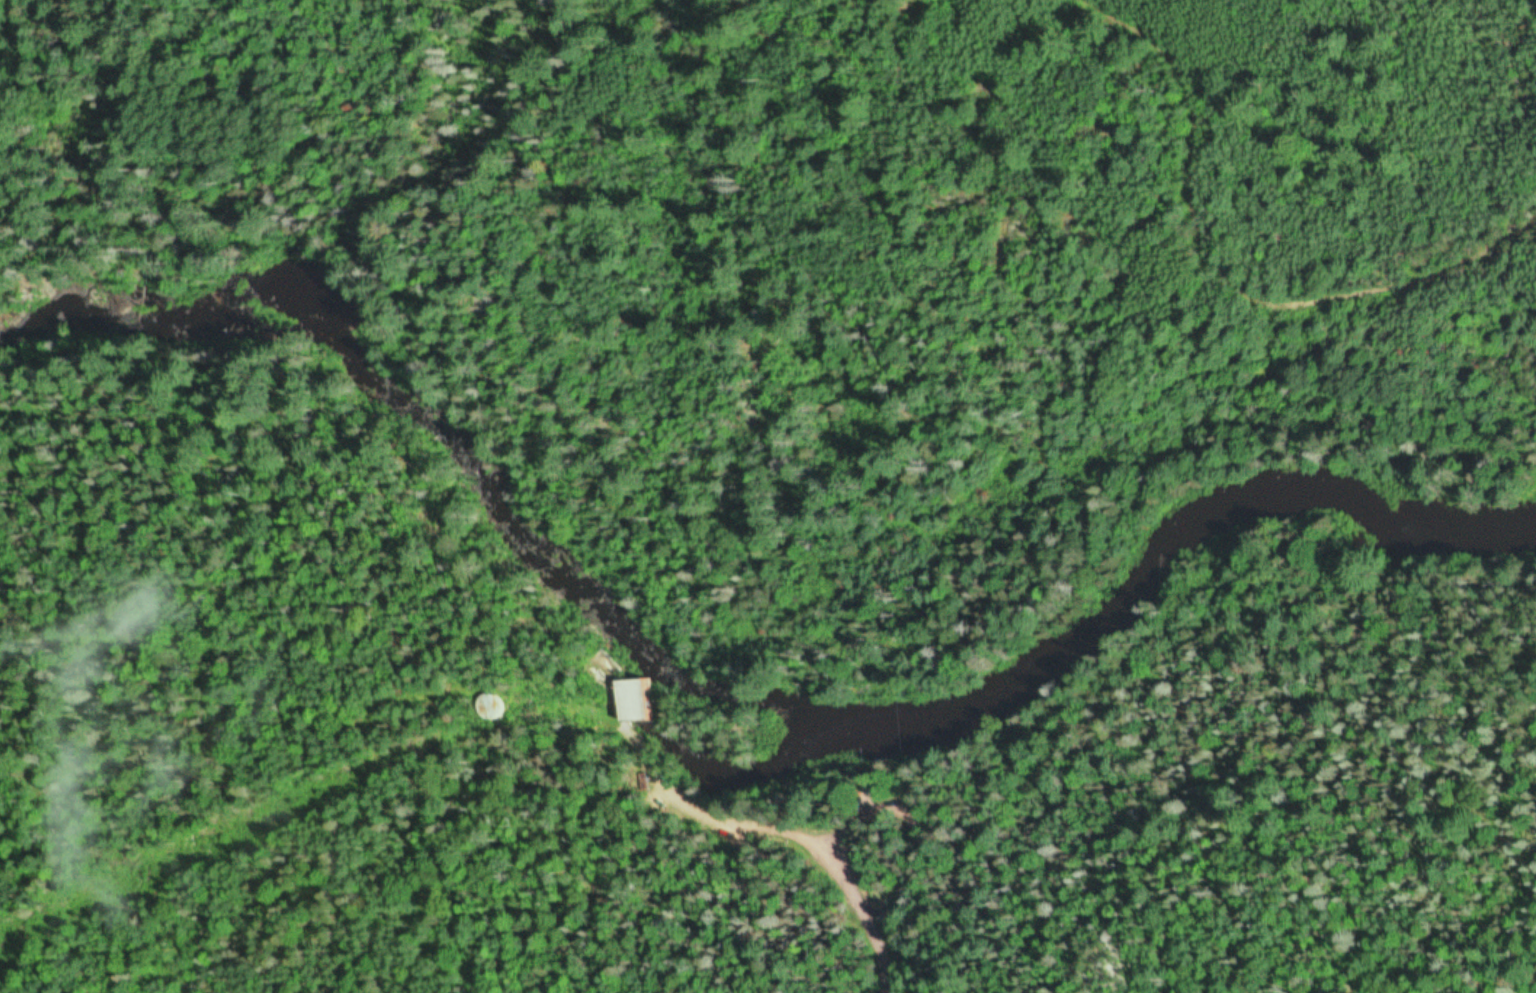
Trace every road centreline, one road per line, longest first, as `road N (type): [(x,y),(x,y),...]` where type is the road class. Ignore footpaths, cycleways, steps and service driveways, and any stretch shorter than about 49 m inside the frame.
road 1 (track): [(1535,218),(1478,244),(1289,287),(1179,228),(1183,75),(1090,0)]
road 2 (residential): [(885,992),(886,965),(855,891),(822,842),(710,818)]

